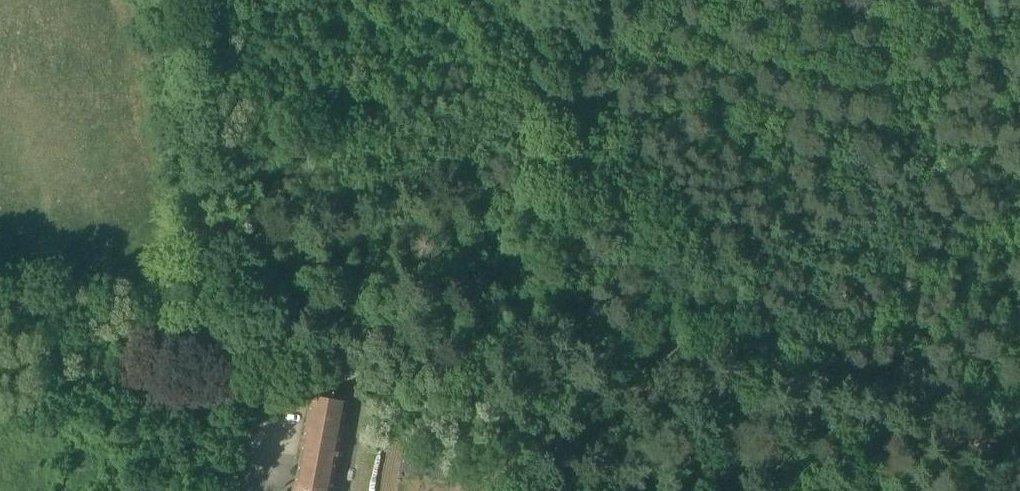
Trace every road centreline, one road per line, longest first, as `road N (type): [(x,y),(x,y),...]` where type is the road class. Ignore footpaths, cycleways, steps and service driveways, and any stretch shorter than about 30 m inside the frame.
road 1 (track): [(0,306),(700,407)]
road 2 (unclassified): [(224,339),(176,0)]
road 3 (track): [(700,407),(1019,456)]

